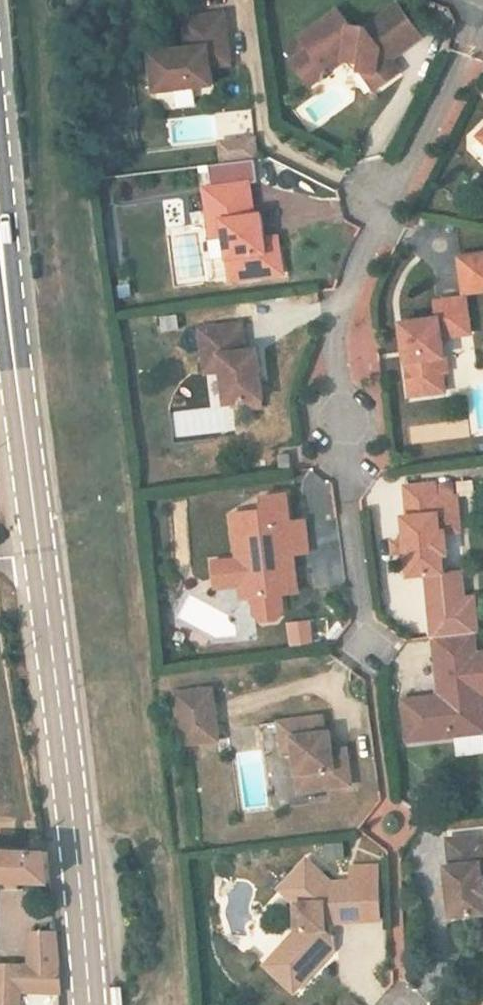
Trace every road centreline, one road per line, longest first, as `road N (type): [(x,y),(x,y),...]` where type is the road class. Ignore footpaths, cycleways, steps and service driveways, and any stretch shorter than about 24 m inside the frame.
road 1 (residential): [(363,669),(326,334),(478,0)]
road 2 (secondary): [(39,555),(88,1004)]
road 3 (secondary): [(0,216),(39,555)]

